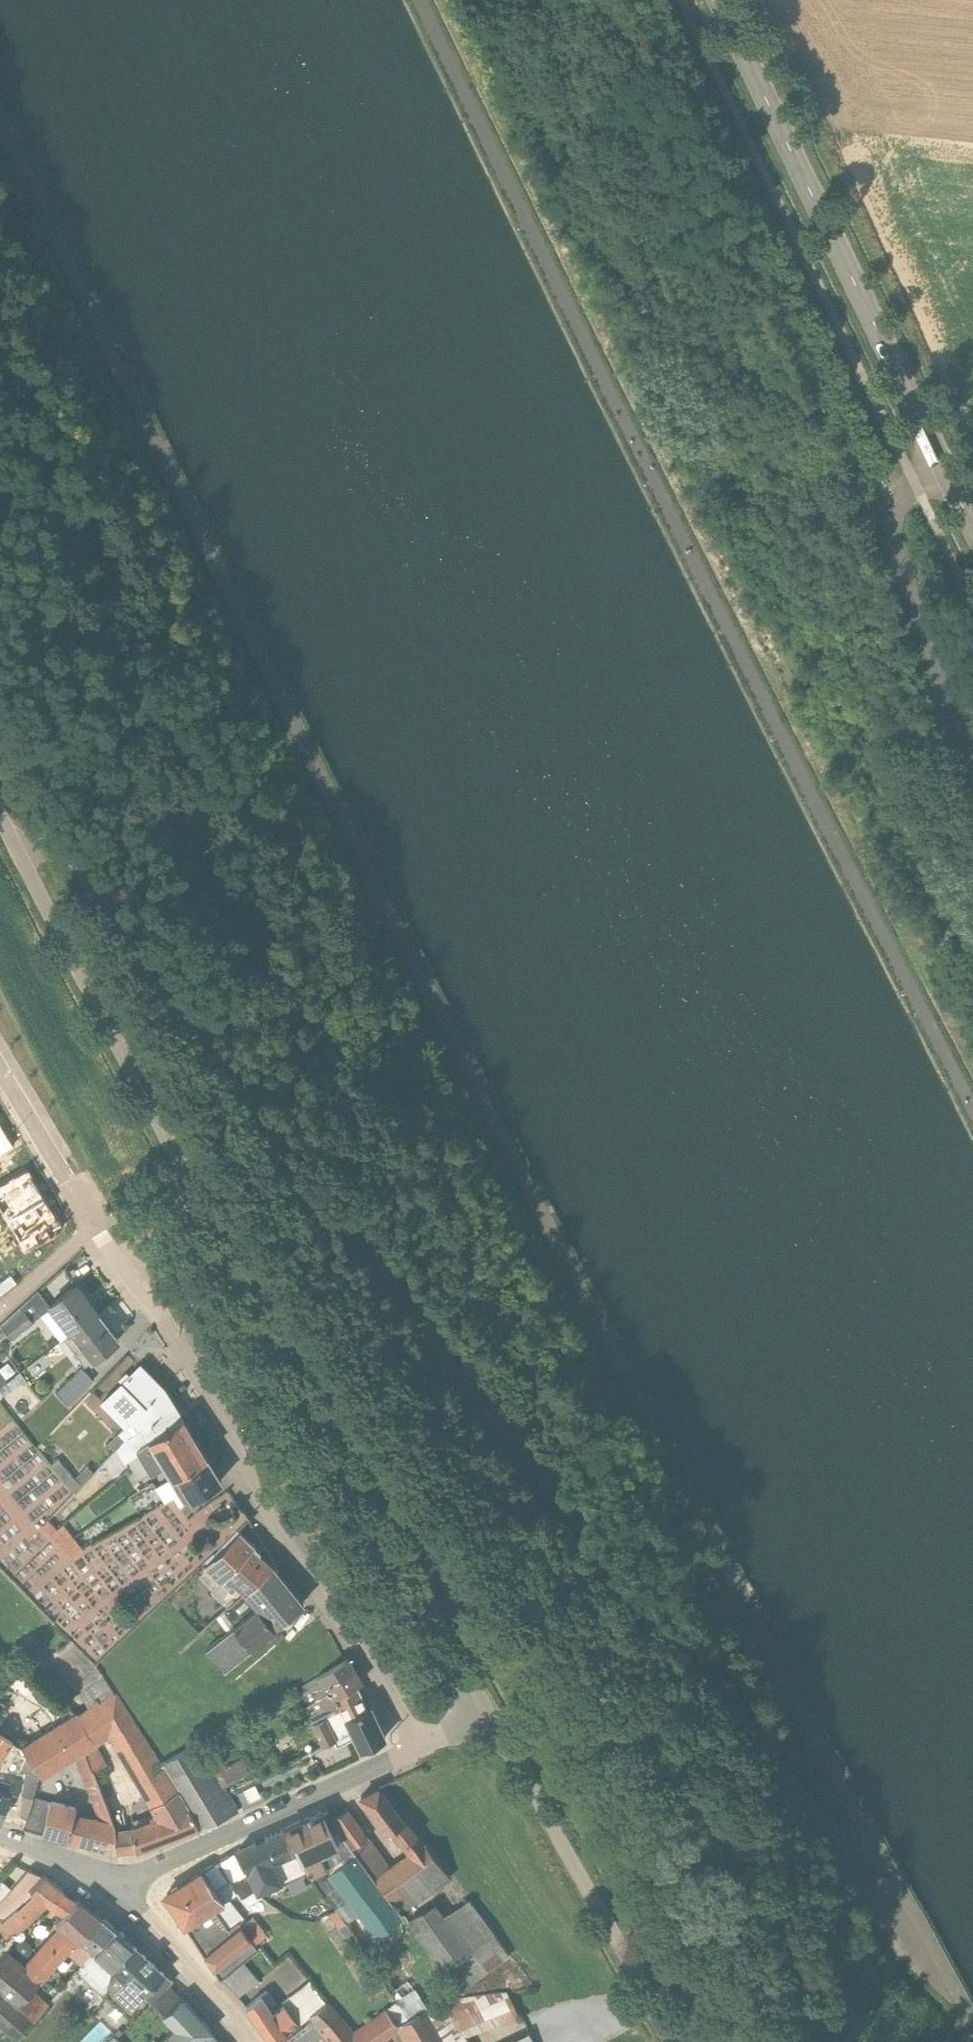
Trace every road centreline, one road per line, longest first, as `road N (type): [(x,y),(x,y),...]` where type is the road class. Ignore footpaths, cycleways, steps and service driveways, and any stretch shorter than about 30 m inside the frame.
road 1 (unclassified): [(484,1712),(0,806)]
road 2 (residential): [(423,1741),(267,1510),(161,1310),(92,1218)]
road 3 (tertiary): [(972,539),(716,0)]
road 4 (unclassified): [(484,1712),(670,2041)]
road 5 (residential): [(122,1888),(423,1741)]
road 6 (residential): [(250,2041),(122,1888)]
road 7 (residential): [(0,1064),(92,1218)]
road 8 (residential): [(0,1837),(122,1888)]
road 9 (residential): [(0,1300),(92,1218)]

